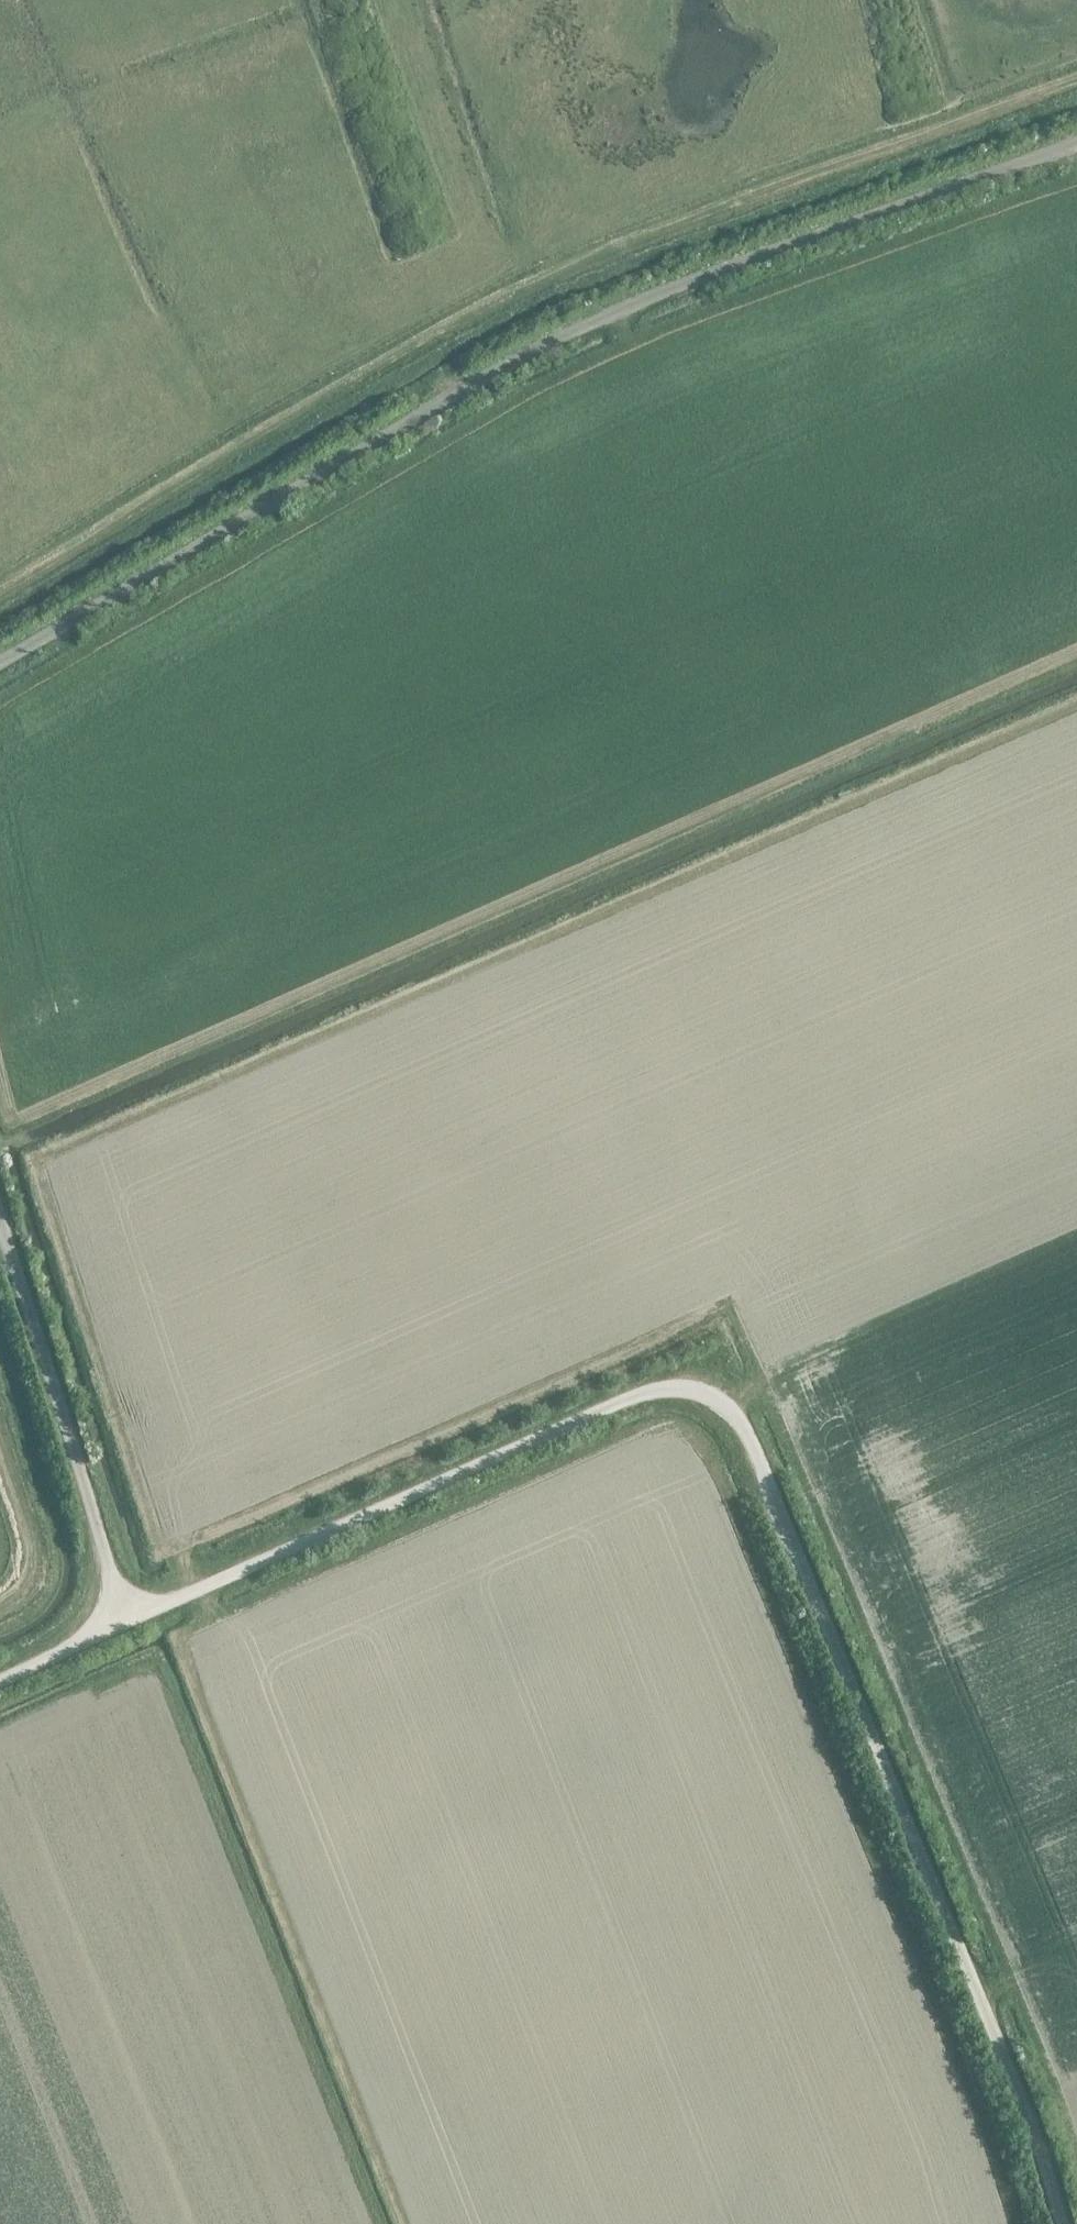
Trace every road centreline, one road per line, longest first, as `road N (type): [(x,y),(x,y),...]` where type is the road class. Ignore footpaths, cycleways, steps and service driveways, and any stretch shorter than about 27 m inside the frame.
road 1 (unclassified): [(127,1623),(635,1401),(674,1390),(710,1394),(739,1415),(759,1449),(1042,2140),(1066,2223)]
road 2 (unclassified): [(0,666),(594,326),(1076,146)]
road 3 (unclassified): [(127,1623),(0,1197)]
road 4 (unclassified): [(0,1685),(127,1623)]

